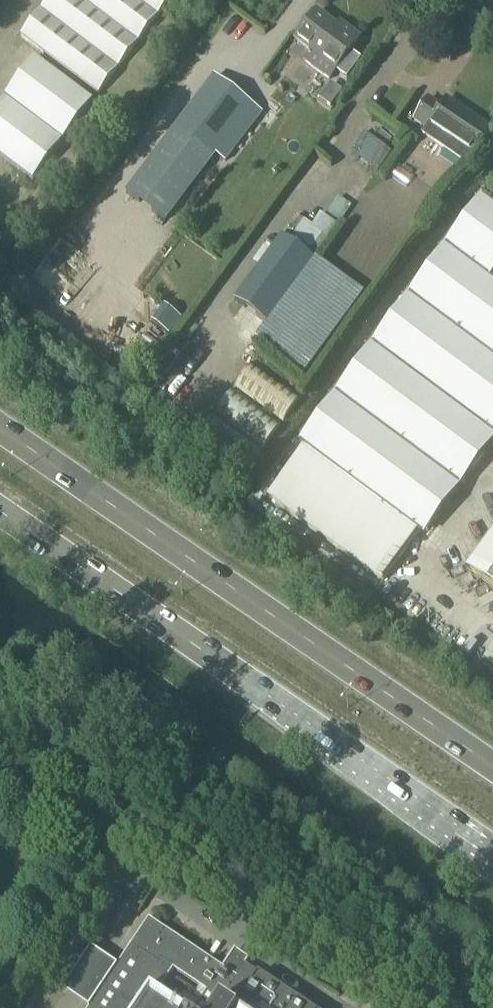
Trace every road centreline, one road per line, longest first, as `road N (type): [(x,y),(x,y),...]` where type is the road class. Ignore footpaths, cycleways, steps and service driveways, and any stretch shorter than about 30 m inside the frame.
road 1 (primary): [(0,511),(492,850)]
road 2 (primary): [(492,764),(0,430)]

